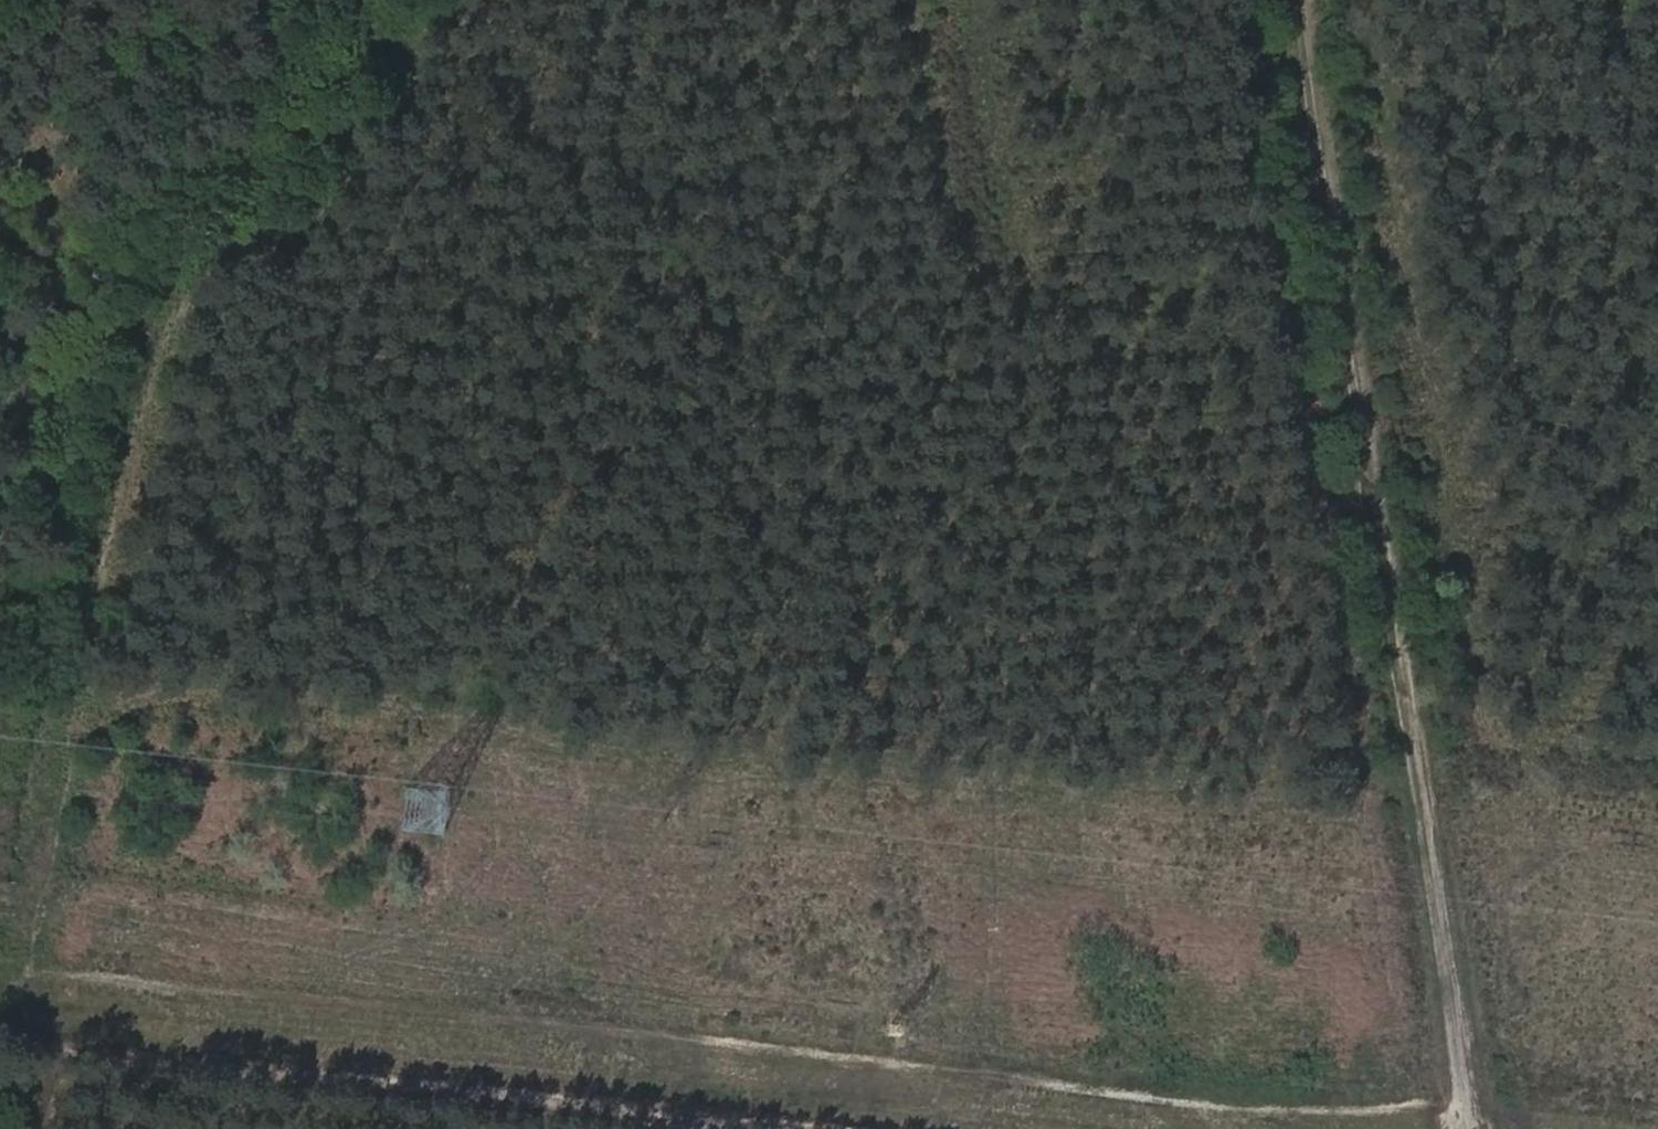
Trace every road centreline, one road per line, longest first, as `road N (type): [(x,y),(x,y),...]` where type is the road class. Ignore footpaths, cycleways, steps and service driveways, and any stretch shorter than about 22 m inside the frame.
road 1 (track): [(1301,0),(1366,467),(1480,1128)]
road 2 (track): [(812,1128),(0,1039)]

